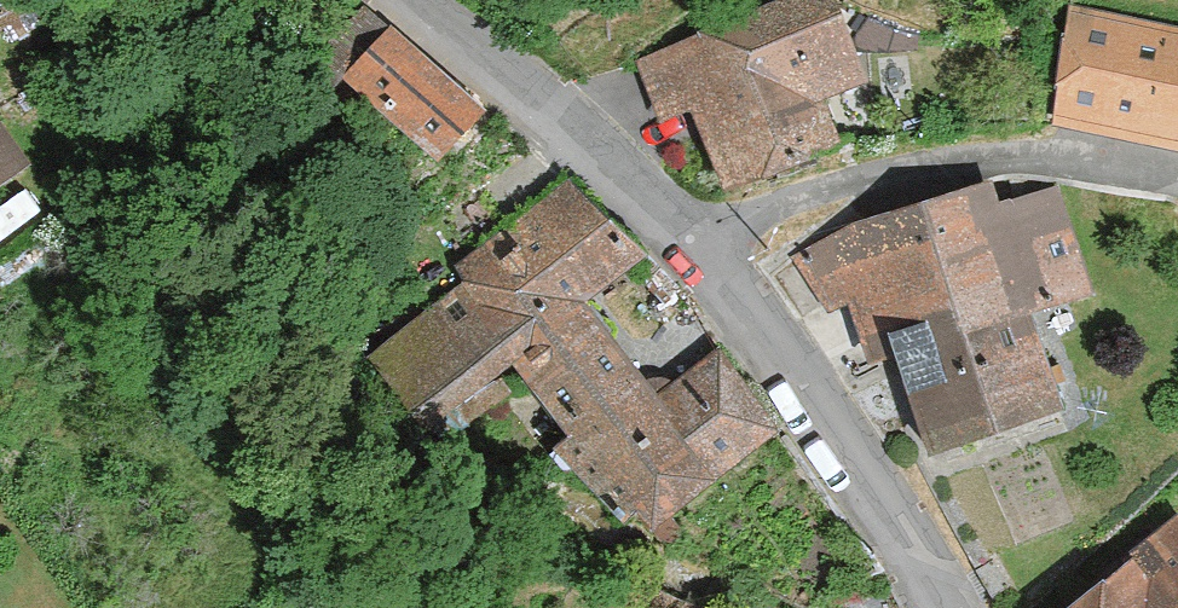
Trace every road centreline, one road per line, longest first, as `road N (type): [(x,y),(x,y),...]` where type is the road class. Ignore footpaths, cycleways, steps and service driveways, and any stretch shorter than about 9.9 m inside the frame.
road 1 (residential): [(950,607),(699,241),(428,0)]

